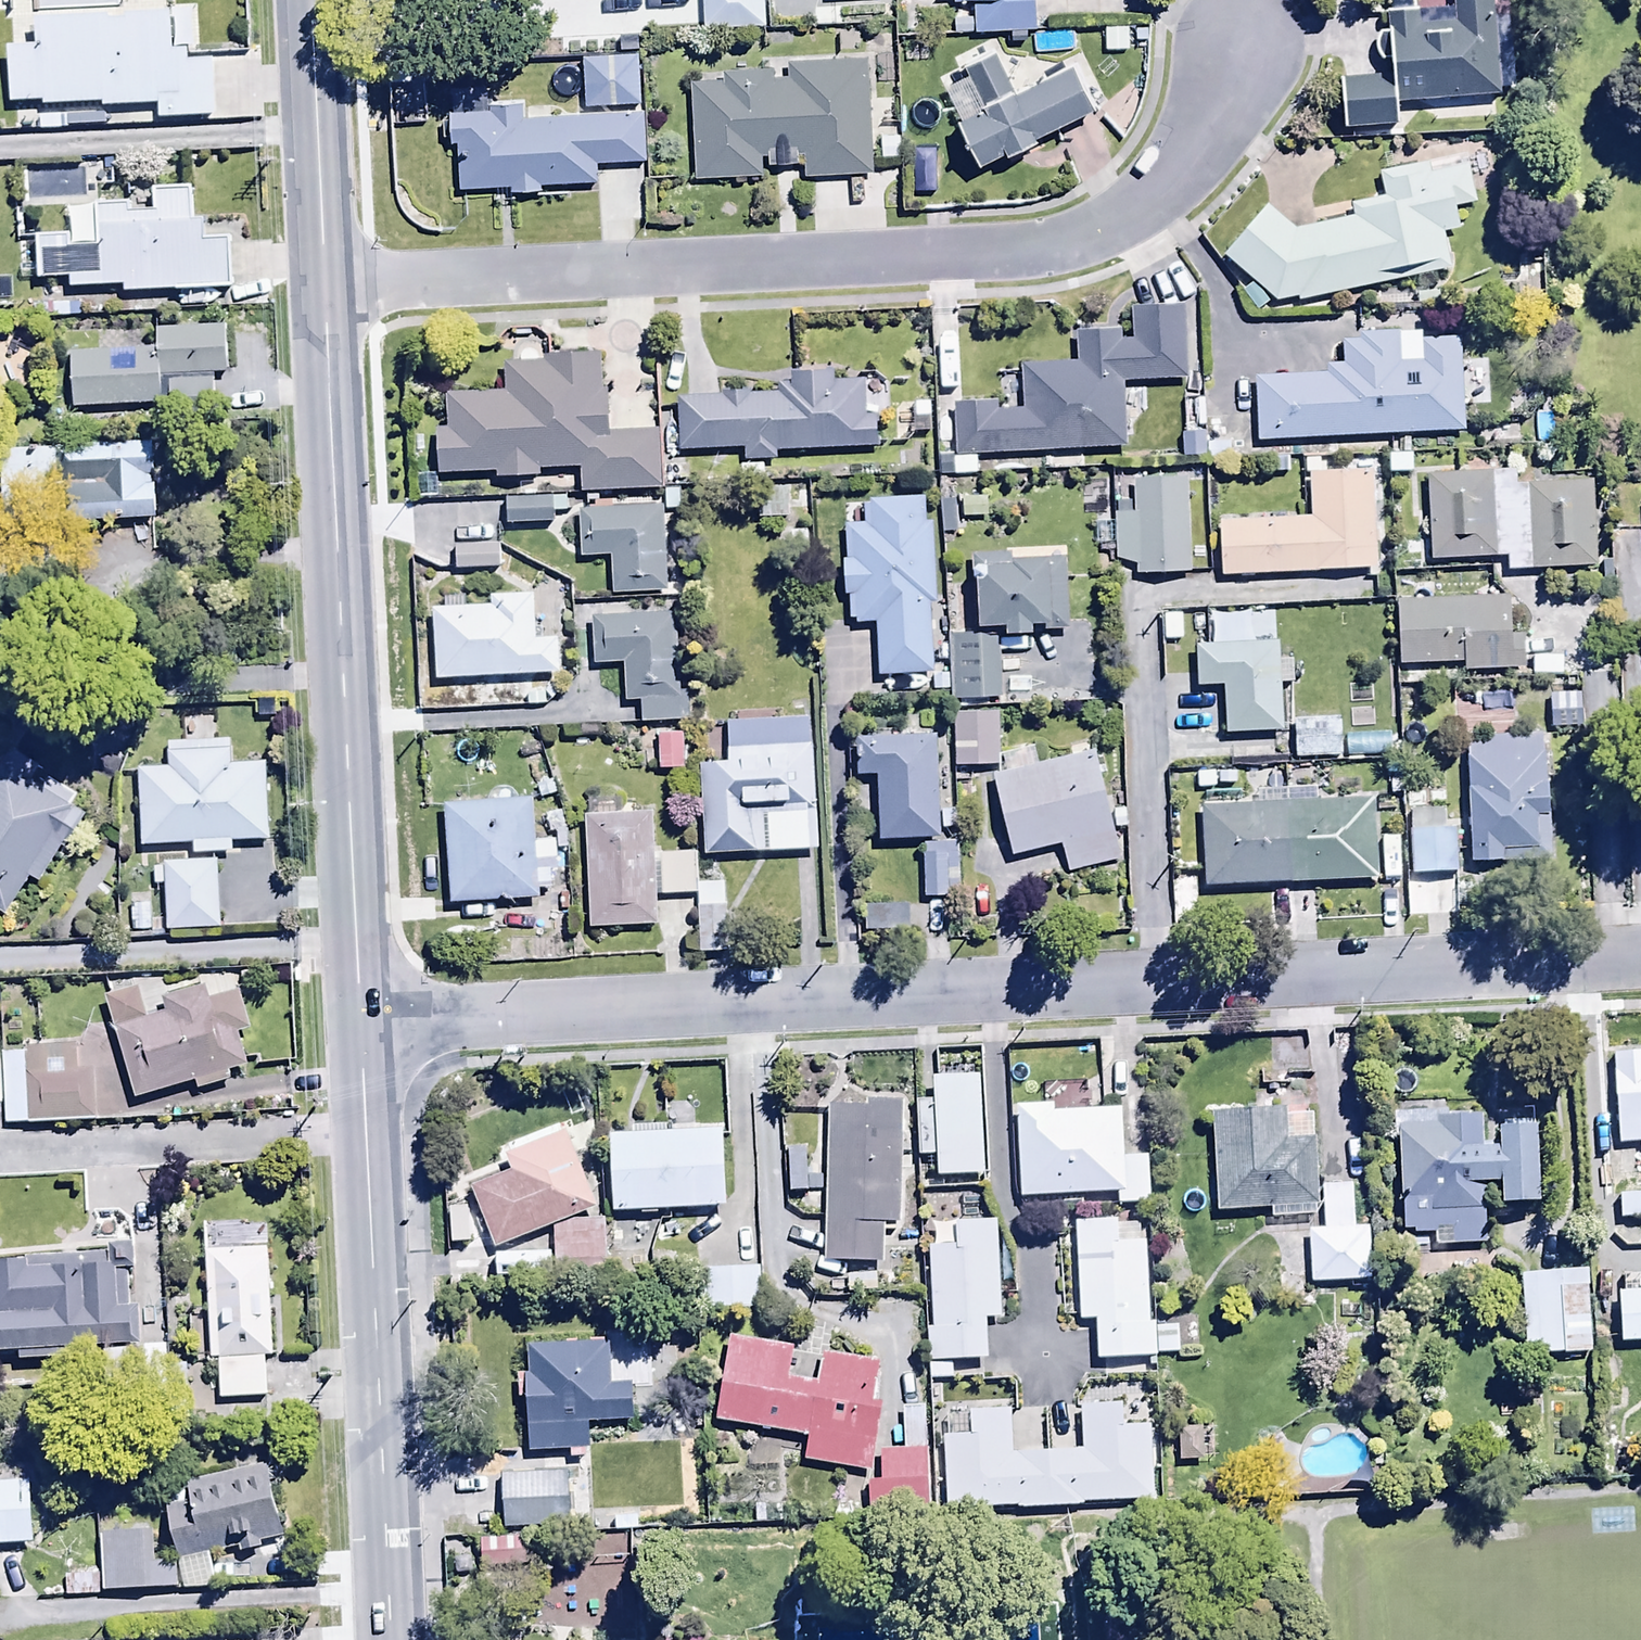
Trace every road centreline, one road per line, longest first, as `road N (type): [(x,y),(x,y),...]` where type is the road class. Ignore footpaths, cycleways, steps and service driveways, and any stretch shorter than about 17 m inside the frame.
road 1 (residential): [(1640,959),(358,1017)]
road 2 (residential): [(1258,18),(1176,163),(1139,203),(1081,235),(997,249),(326,285)]
road 3 (tertiary): [(326,285),(358,1017)]
road 4 (tertiary): [(358,1017),(388,1639)]
road 5 (tertiary): [(315,0),(326,285)]

